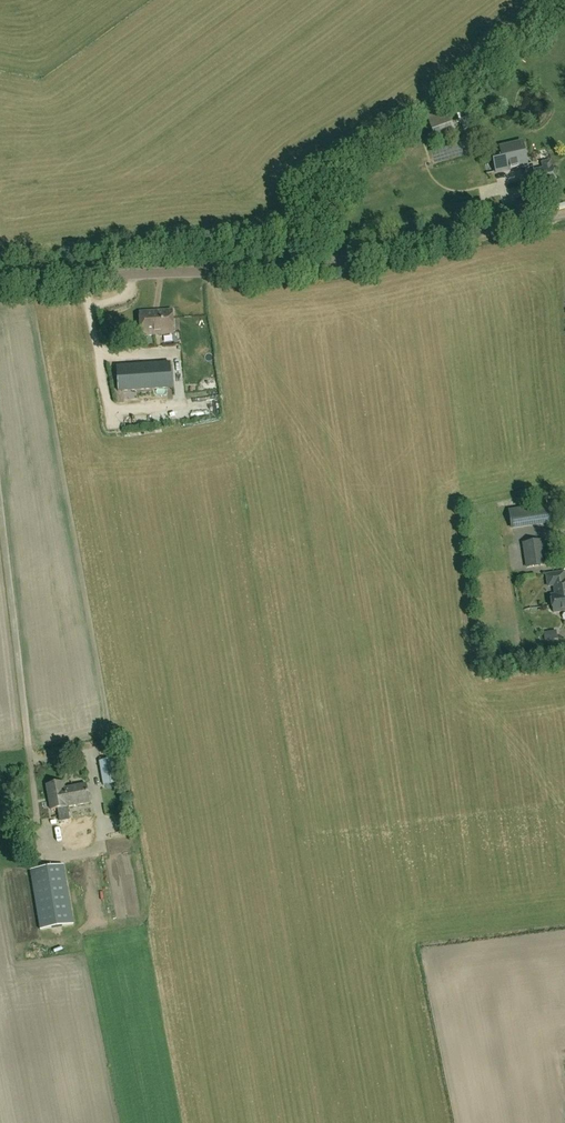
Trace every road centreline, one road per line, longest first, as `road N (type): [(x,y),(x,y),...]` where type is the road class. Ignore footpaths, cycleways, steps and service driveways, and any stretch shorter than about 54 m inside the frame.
road 1 (tertiary): [(0,288),(315,270),(564,212)]

